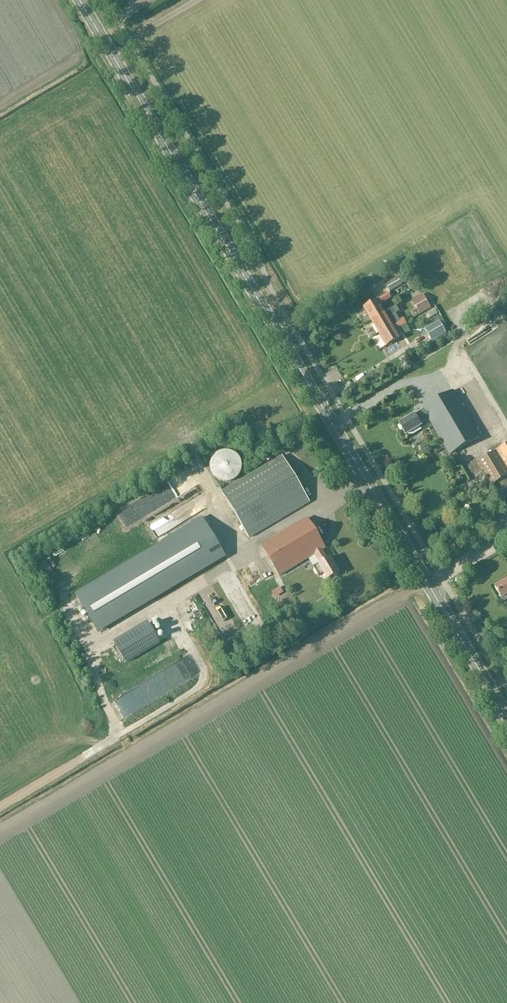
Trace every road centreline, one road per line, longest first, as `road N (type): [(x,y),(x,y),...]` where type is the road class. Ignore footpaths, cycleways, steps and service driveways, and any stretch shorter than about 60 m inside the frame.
road 1 (secondary): [(506,716),(79,0)]

